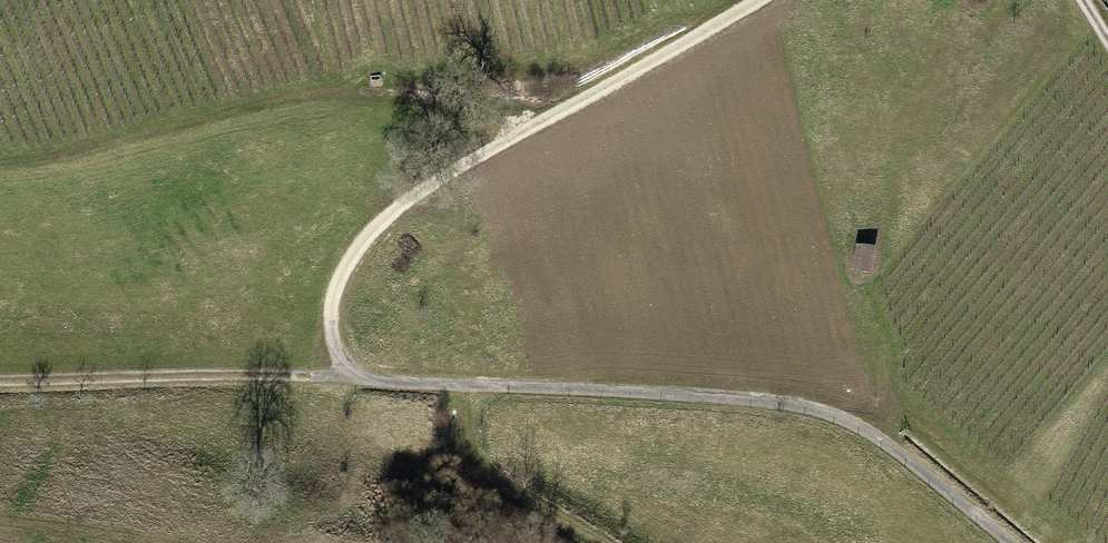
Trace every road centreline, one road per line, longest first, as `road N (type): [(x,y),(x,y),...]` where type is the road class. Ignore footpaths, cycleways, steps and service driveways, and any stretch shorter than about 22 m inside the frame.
road 1 (track): [(1011,542),(872,436),(796,407),(347,376)]
road 2 (track): [(762,0),(426,181),(367,231),(335,291),(332,329),(347,376)]
road 3 (track): [(347,376),(0,381)]
road 4 (track): [(472,386),(472,453),(499,483),(605,542)]

